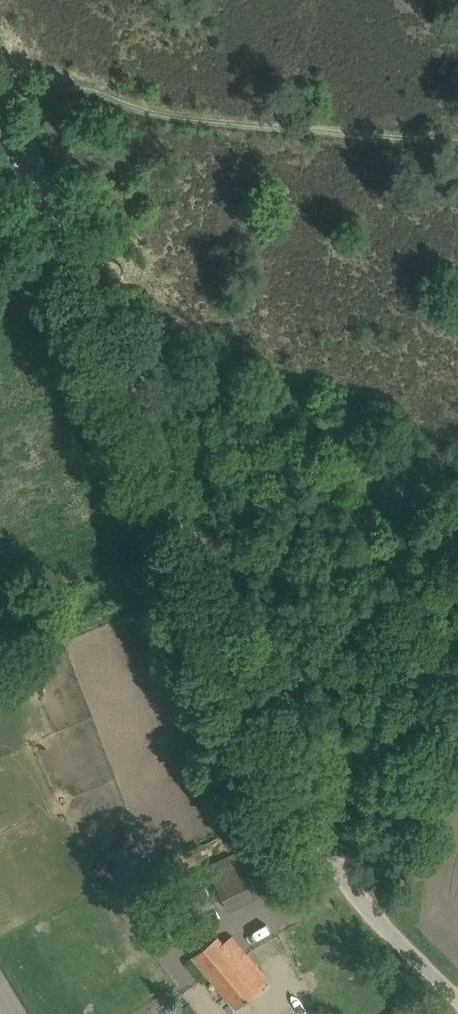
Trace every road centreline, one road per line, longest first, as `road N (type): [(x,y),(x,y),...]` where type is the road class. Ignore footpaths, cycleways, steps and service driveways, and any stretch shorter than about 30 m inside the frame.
road 1 (unclassified): [(457,995),(338,870),(0,64)]
road 2 (track): [(457,144),(17,102)]

